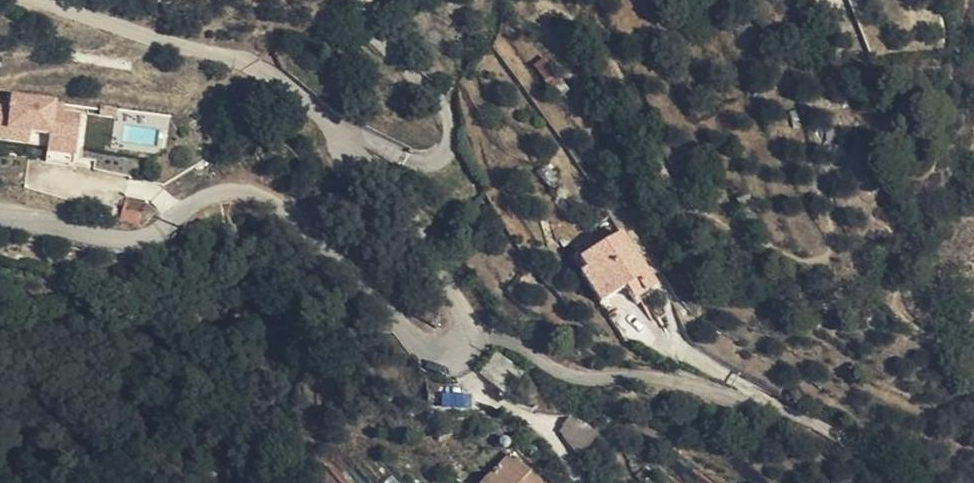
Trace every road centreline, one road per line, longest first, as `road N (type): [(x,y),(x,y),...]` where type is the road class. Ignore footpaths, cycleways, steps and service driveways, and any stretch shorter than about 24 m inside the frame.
road 1 (residential): [(24,0),(237,56),(343,141),(465,314),(472,342),(448,360),(420,357),(303,210),(263,194),(219,189),(144,252),(0,215)]

